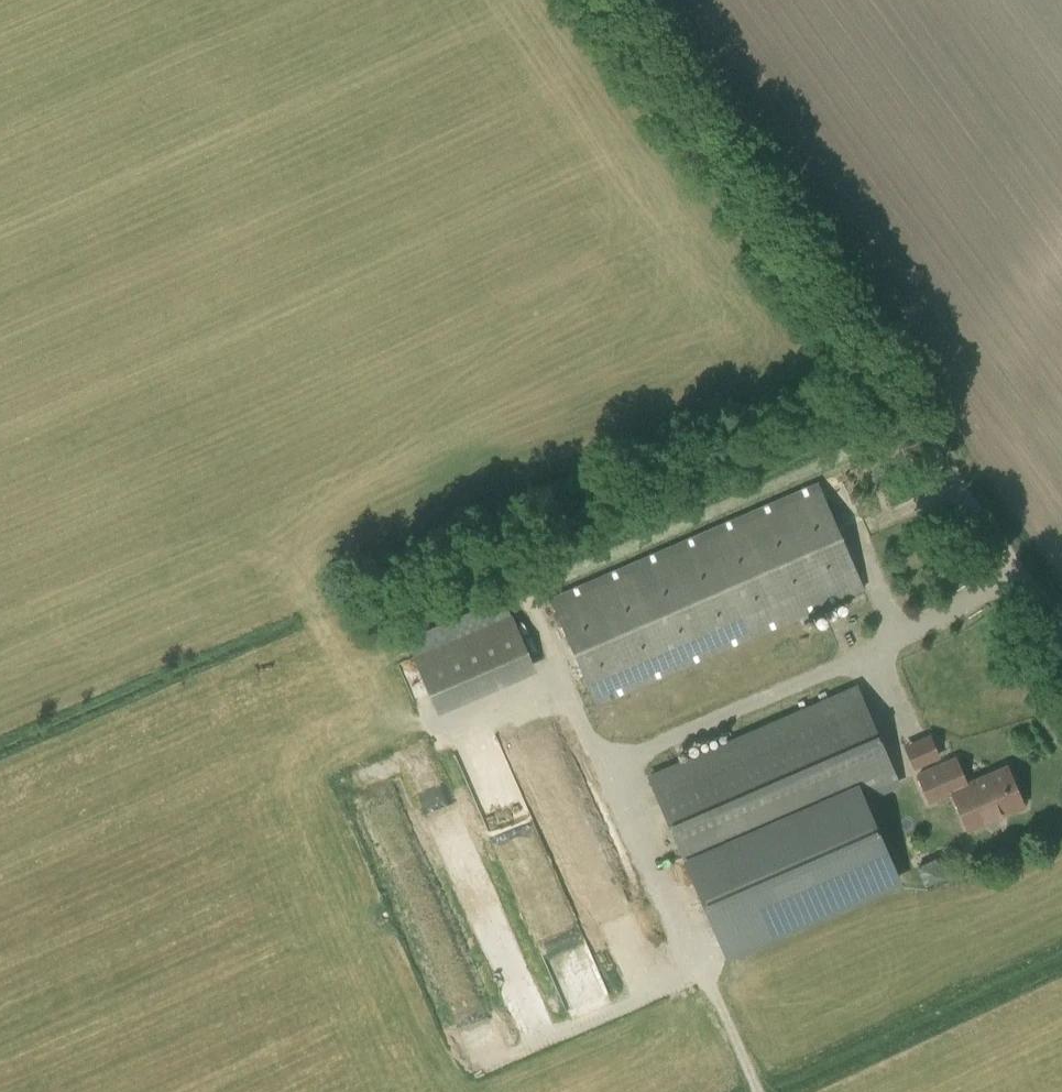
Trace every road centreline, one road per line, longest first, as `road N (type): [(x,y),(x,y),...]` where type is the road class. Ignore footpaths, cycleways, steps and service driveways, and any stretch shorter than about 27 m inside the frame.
road 1 (unclassified): [(1061,646),(591,0)]

